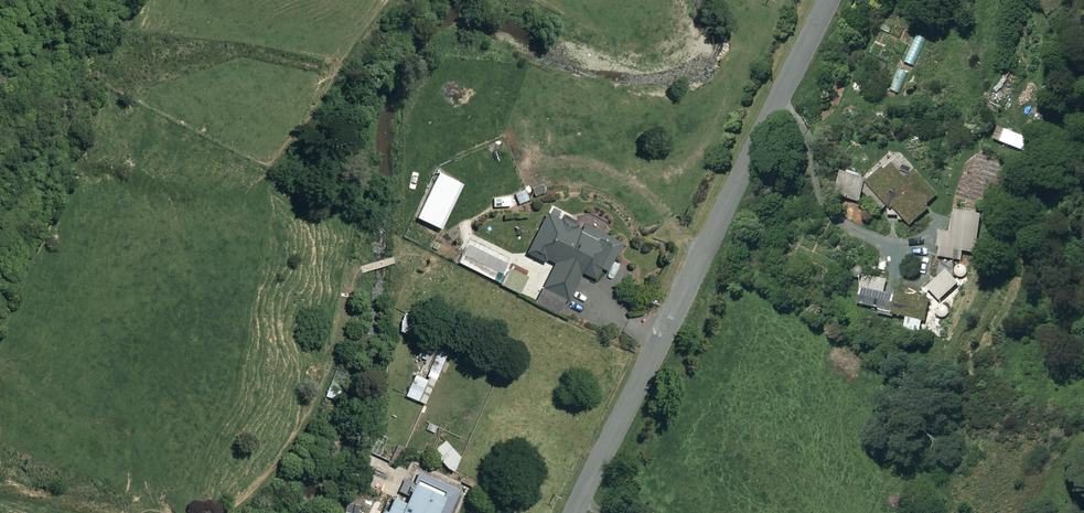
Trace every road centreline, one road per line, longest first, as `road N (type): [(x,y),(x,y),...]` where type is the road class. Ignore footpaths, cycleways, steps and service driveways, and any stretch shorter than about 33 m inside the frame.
road 1 (residential): [(829,0),(574,512)]

